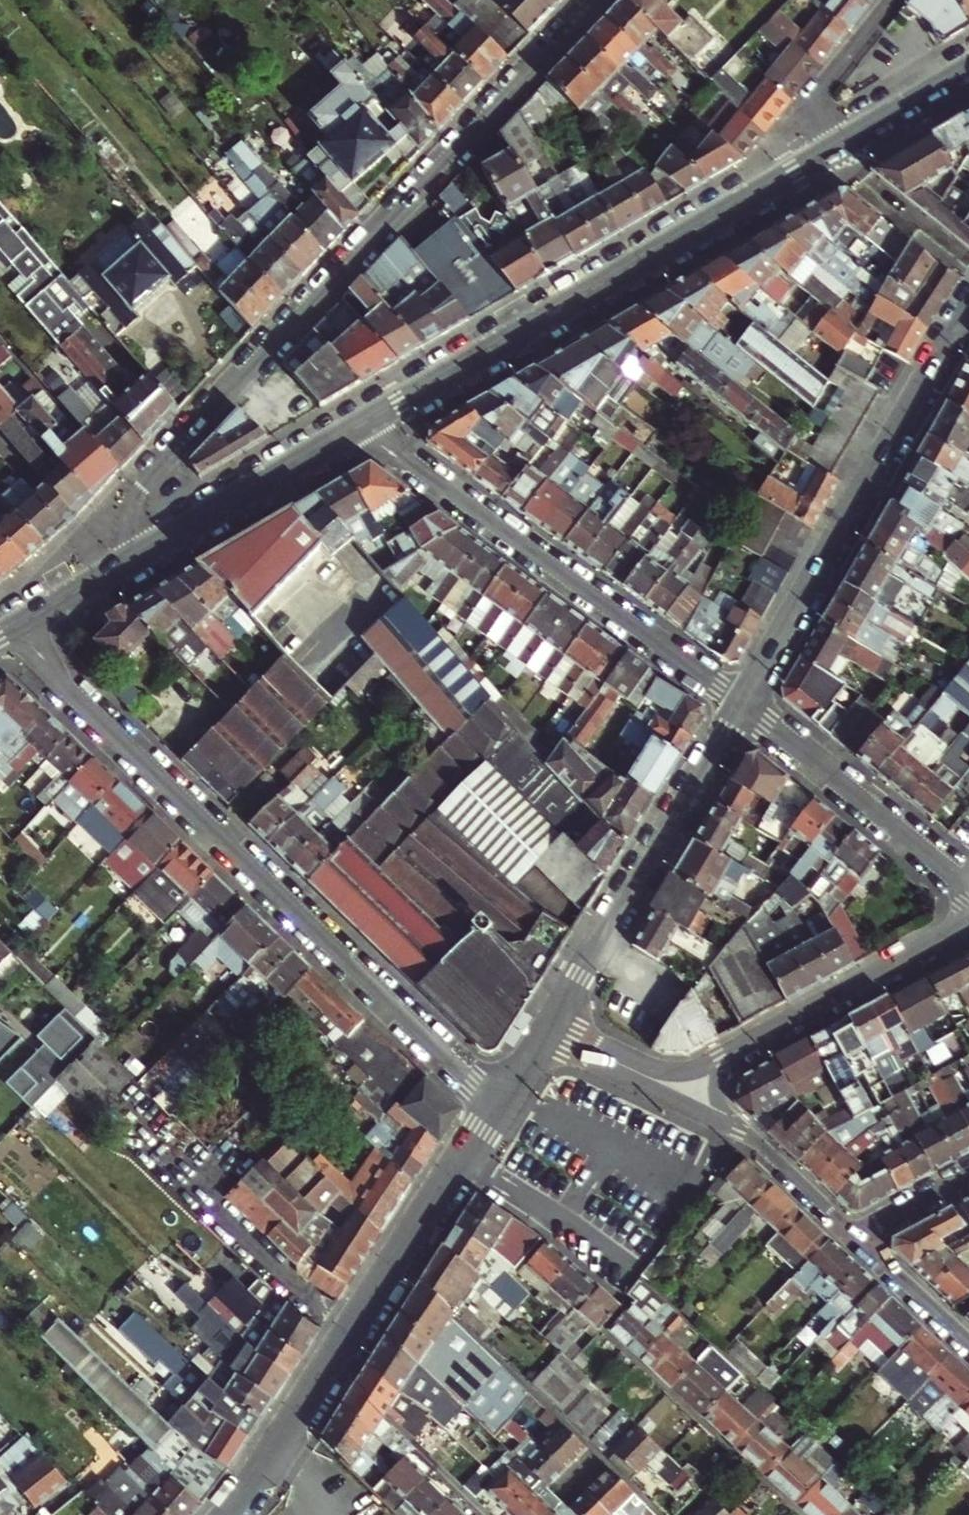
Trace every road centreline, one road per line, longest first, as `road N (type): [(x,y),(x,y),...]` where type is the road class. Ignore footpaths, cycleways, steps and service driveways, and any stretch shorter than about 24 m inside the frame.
road 1 (residential): [(599,0),(139,490),(130,516),(143,553)]
road 2 (residential): [(20,626),(74,694),(496,1105)]
road 3 (secondary): [(356,428),(829,151)]
road 4 (residential): [(496,1105),(228,1514)]
road 5 (residential): [(356,428),(742,702)]
road 6 (residential): [(742,702),(968,306)]
road 7 (residential): [(545,1030),(742,702)]
road 8 (residential): [(742,702),(968,886)]
road 9 (residential): [(968,922),(732,1052)]
road 10 (secondary): [(143,553),(356,428)]
road 11 (residential): [(829,151),(819,127),(821,102),(897,0)]
road 12 (residential): [(724,1122),(768,1150),(856,1236)]
road 13 (secondary): [(829,151),(968,69)]
road 14 (residential): [(856,1236),(968,1340)]
road 15 (secondary): [(20,626),(143,553)]
road 16 (residential): [(856,1236),(968,1175)]

